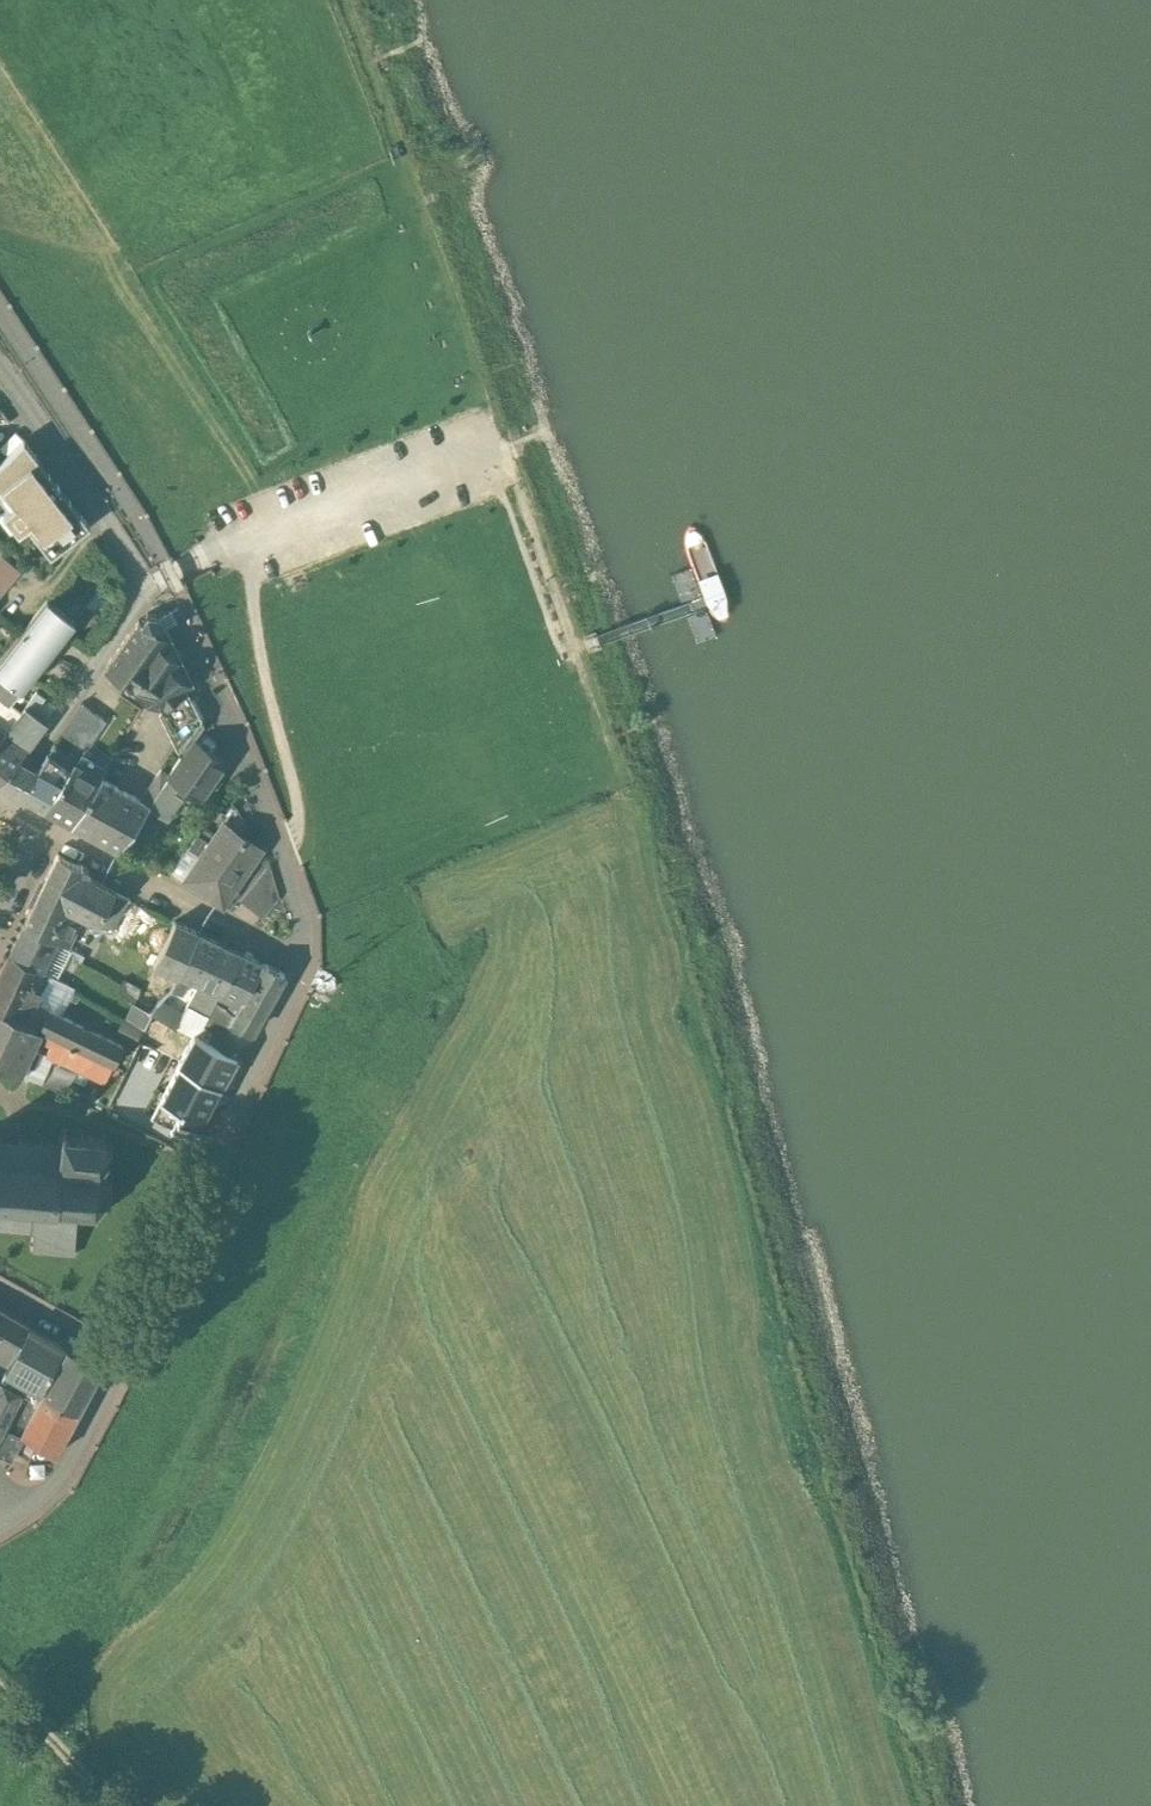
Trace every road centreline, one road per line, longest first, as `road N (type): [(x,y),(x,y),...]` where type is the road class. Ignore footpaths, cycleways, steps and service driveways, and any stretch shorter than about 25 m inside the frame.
road 1 (residential): [(307,961),(43,830)]
road 2 (residential): [(143,590),(0,366)]
road 3 (residential): [(3,804),(143,590)]
road 4 (residential): [(122,1360),(71,1462),(17,1508)]
road 5 (track): [(0,1687),(119,1805)]
road 6 (residential): [(122,1360),(0,1290)]

